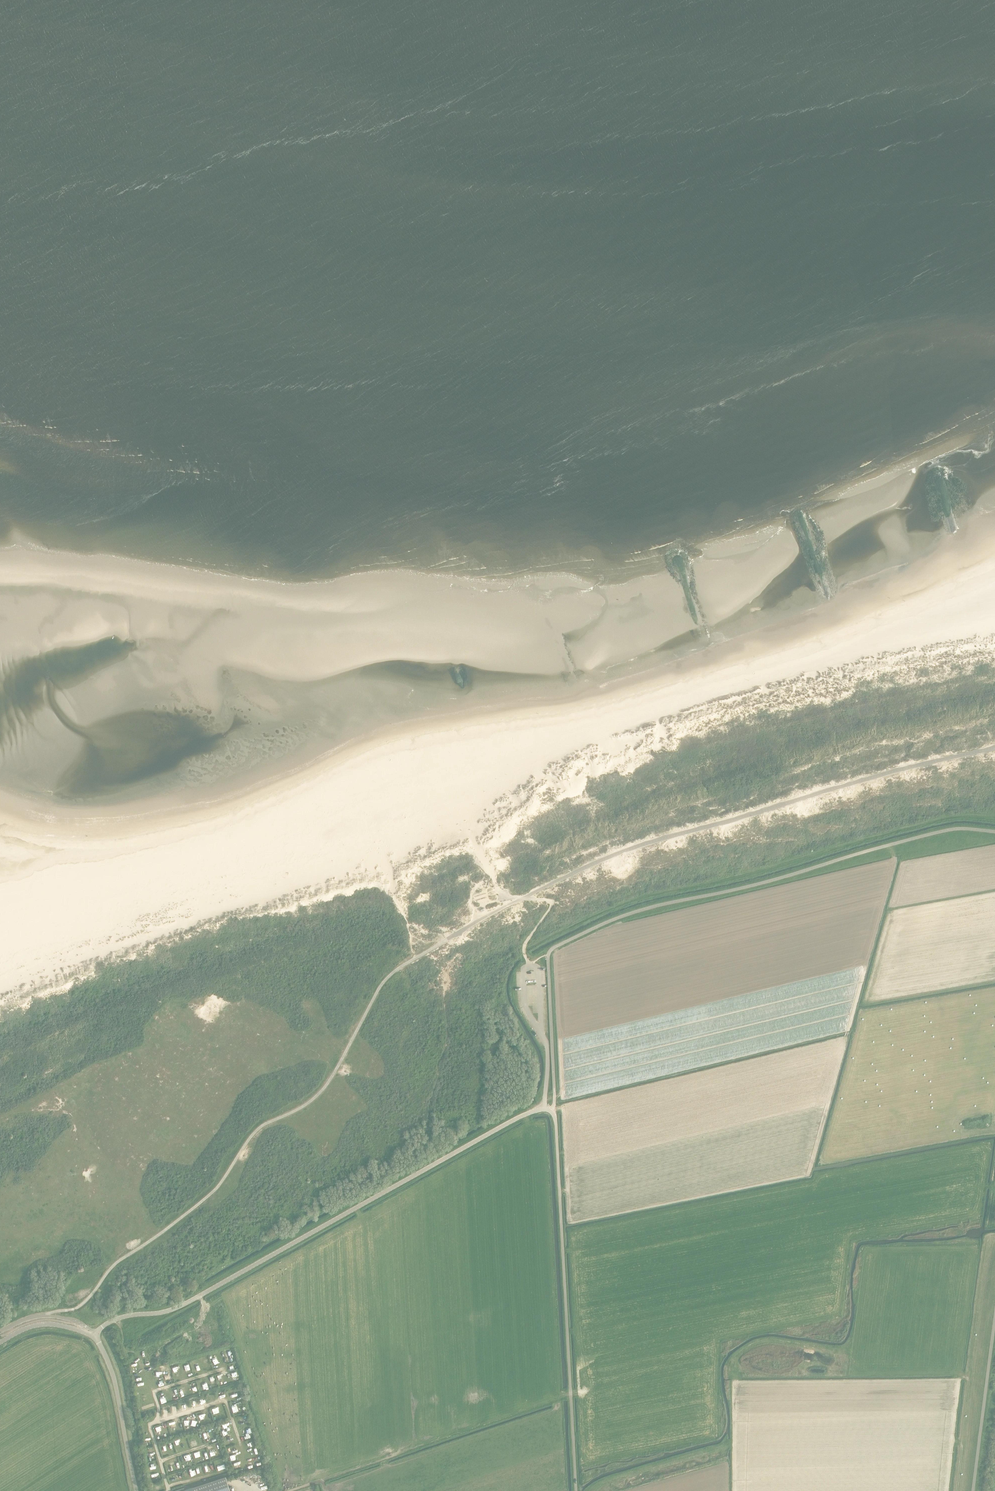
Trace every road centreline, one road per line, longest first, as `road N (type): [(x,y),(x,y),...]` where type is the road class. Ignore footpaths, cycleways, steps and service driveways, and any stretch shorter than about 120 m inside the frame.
road 1 (unclassified): [(576,1490),(555,1121),(548,1109),(516,1118),(183,1305),(116,1319),(94,1337)]
road 2 (track): [(592,1490),(735,1444),(736,1362),(754,1346),(856,1351)]
road 3 (track): [(892,844),(894,863),(808,1175)]
road 4 (track): [(289,1490),(481,1425)]
road 5 (unclassified): [(94,1337),(114,1379),(136,1490)]

